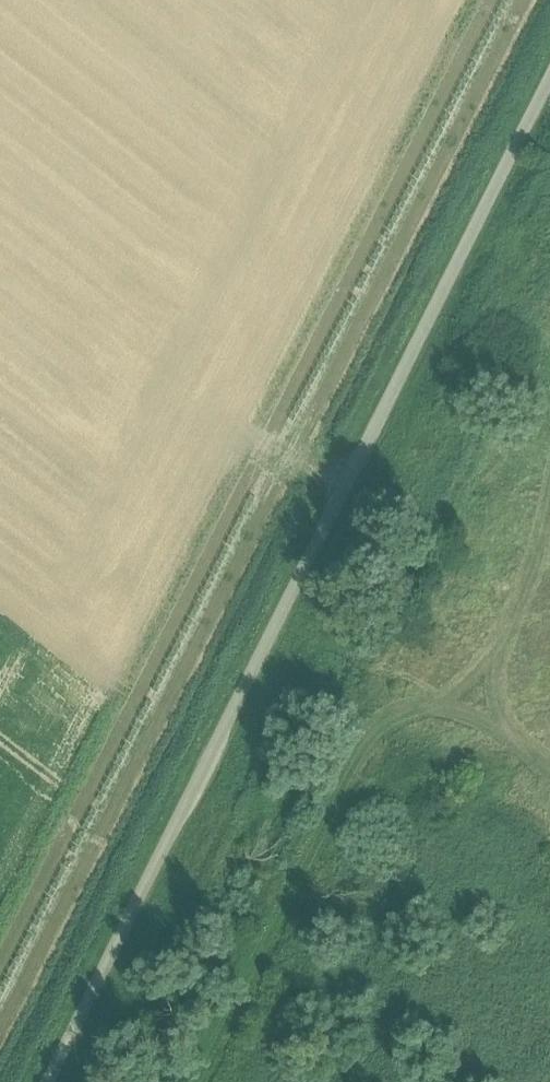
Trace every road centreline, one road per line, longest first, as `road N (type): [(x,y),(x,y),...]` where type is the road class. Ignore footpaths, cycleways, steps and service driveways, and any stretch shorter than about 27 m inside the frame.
road 1 (unclassified): [(46,1081),(549,74)]

